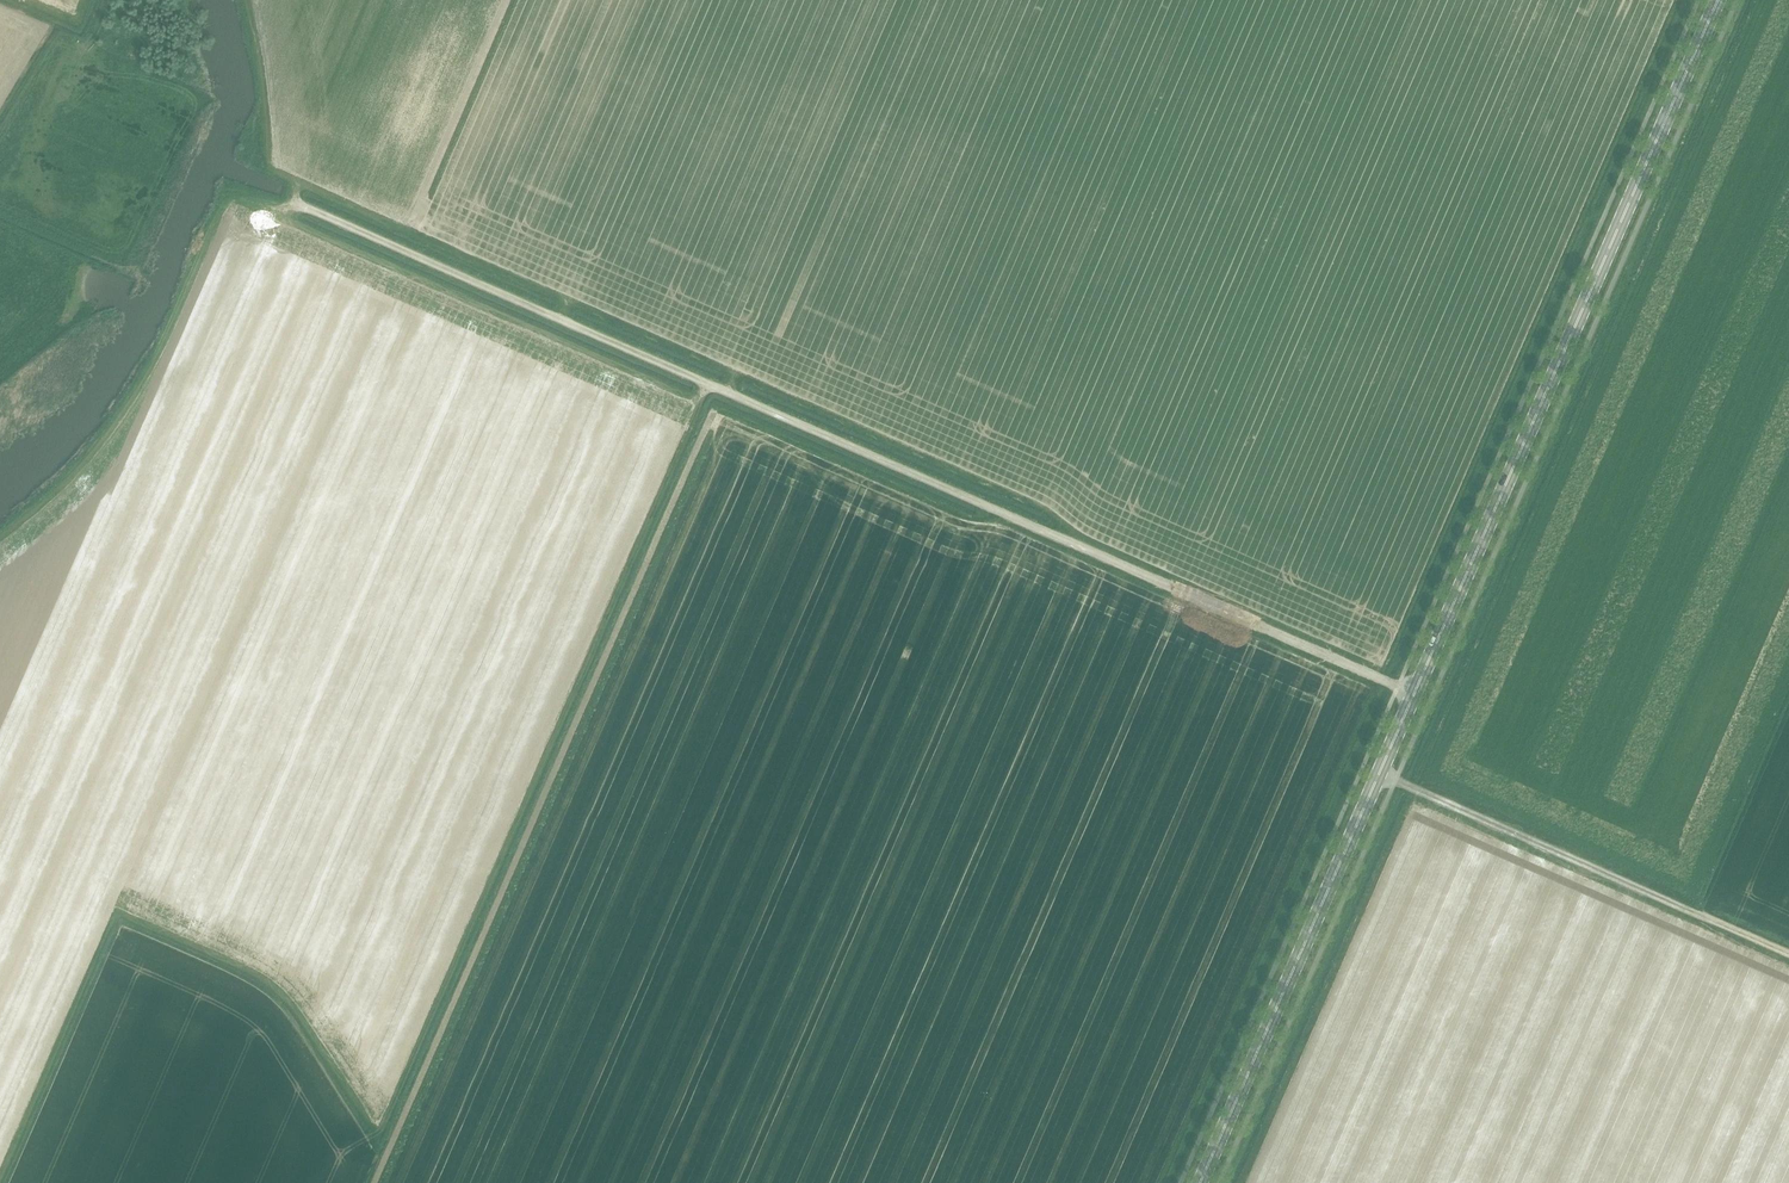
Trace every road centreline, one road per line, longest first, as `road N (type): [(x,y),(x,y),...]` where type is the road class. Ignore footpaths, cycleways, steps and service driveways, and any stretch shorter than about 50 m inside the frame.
road 1 (secondary): [(1199,1182),(1718,0)]

